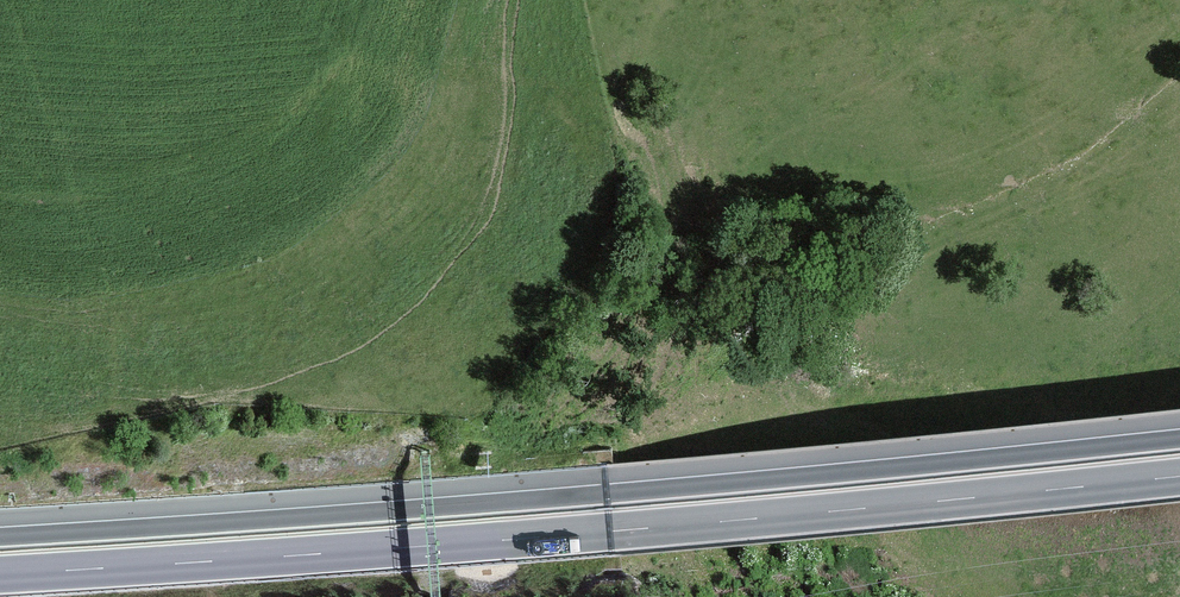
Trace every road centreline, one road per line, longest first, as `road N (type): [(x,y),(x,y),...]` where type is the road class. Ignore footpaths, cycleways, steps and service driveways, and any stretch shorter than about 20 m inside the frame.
road 1 (trunk): [(0,574),(610,531),(1179,476)]
road 2 (trunk): [(1179,439),(737,483),(0,537)]

